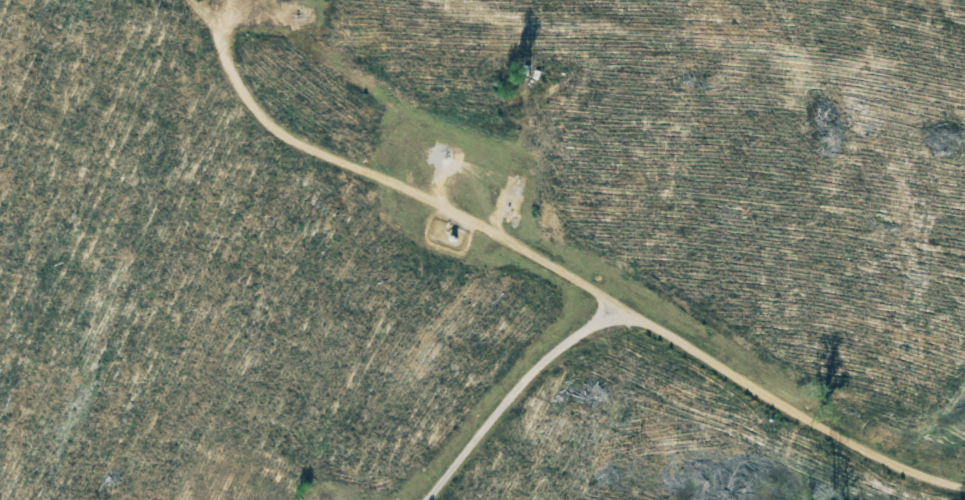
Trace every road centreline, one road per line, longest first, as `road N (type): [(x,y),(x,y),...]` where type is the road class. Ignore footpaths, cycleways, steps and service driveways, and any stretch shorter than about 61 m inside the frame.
road 1 (residential): [(231,0),(220,32),(236,85),(275,126),(553,263),(844,438),(964,486)]

